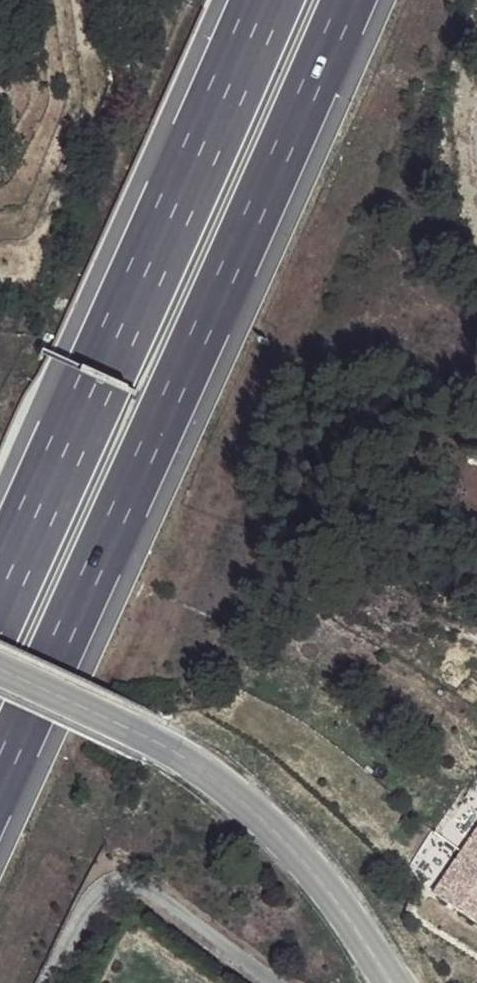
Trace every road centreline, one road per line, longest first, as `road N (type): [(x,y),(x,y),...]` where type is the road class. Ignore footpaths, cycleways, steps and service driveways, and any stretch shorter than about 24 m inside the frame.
road 1 (motorway): [(0,784),(131,514),(353,0)]
road 2 (motorway): [(247,0),(0,561)]
road 3 (tertiary): [(397,982),(294,844),(172,749),(0,671)]
road 4 (residential): [(274,982),(143,893),(84,909),(46,982)]

